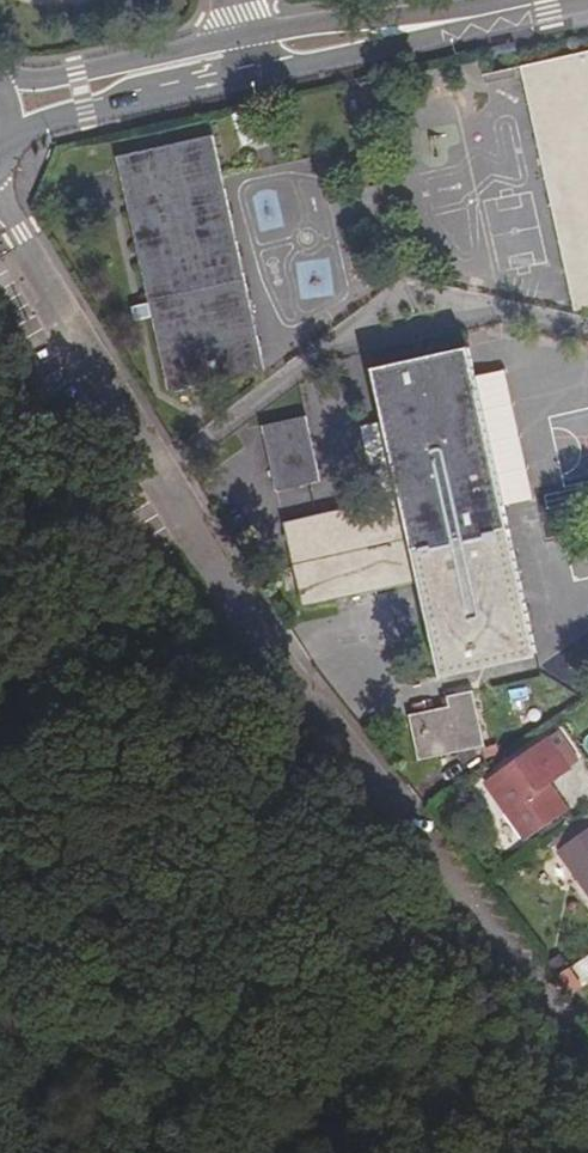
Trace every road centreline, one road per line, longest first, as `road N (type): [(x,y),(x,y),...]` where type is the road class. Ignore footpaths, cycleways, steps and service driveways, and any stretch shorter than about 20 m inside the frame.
road 1 (unclassified): [(0,227),(292,683),(582,1038)]
road 2 (secondary): [(11,134),(257,74)]
road 3 (secondary): [(246,36),(73,72),(0,74)]
road 4 (secondary): [(447,25),(343,21),(246,36)]
road 5 (secondary): [(257,74),(447,25)]

